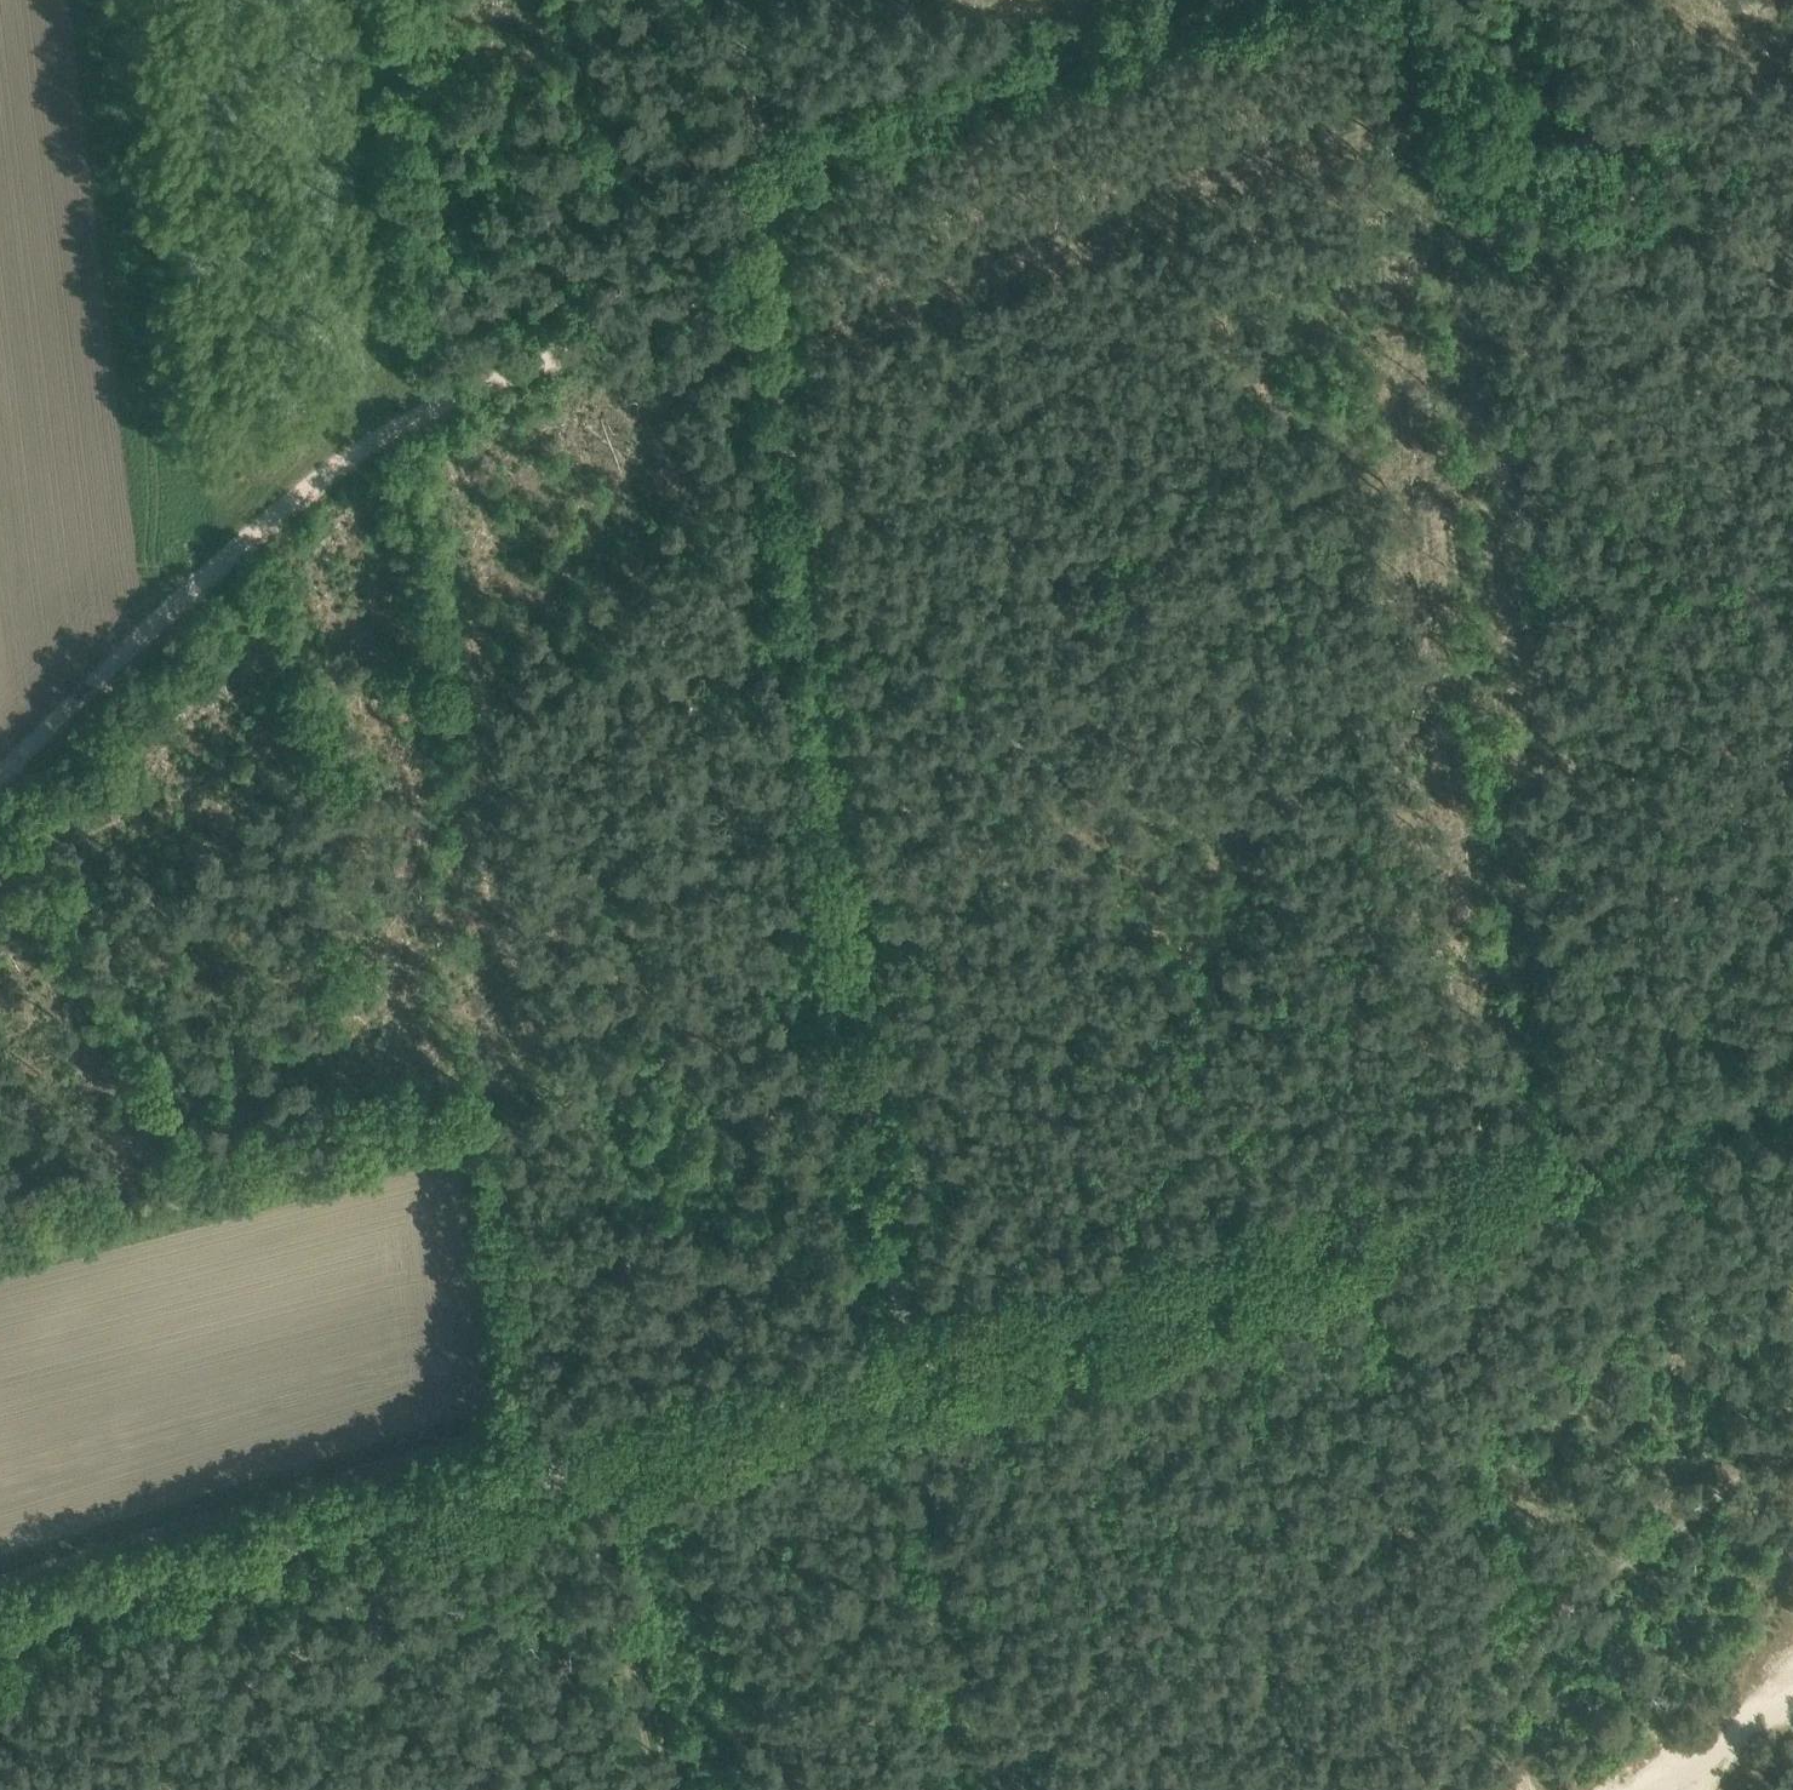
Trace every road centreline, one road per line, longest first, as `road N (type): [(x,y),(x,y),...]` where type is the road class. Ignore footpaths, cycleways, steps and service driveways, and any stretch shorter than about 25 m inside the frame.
road 1 (track): [(906,1361),(737,0)]
road 2 (track): [(906,1361),(0,1643)]
road 3 (track): [(0,784),(307,491),(388,425),(611,327),(685,305),(768,259)]
road 4 (track): [(1792,1093),(906,1361)]
road 5 (track): [(755,156),(1264,0)]

